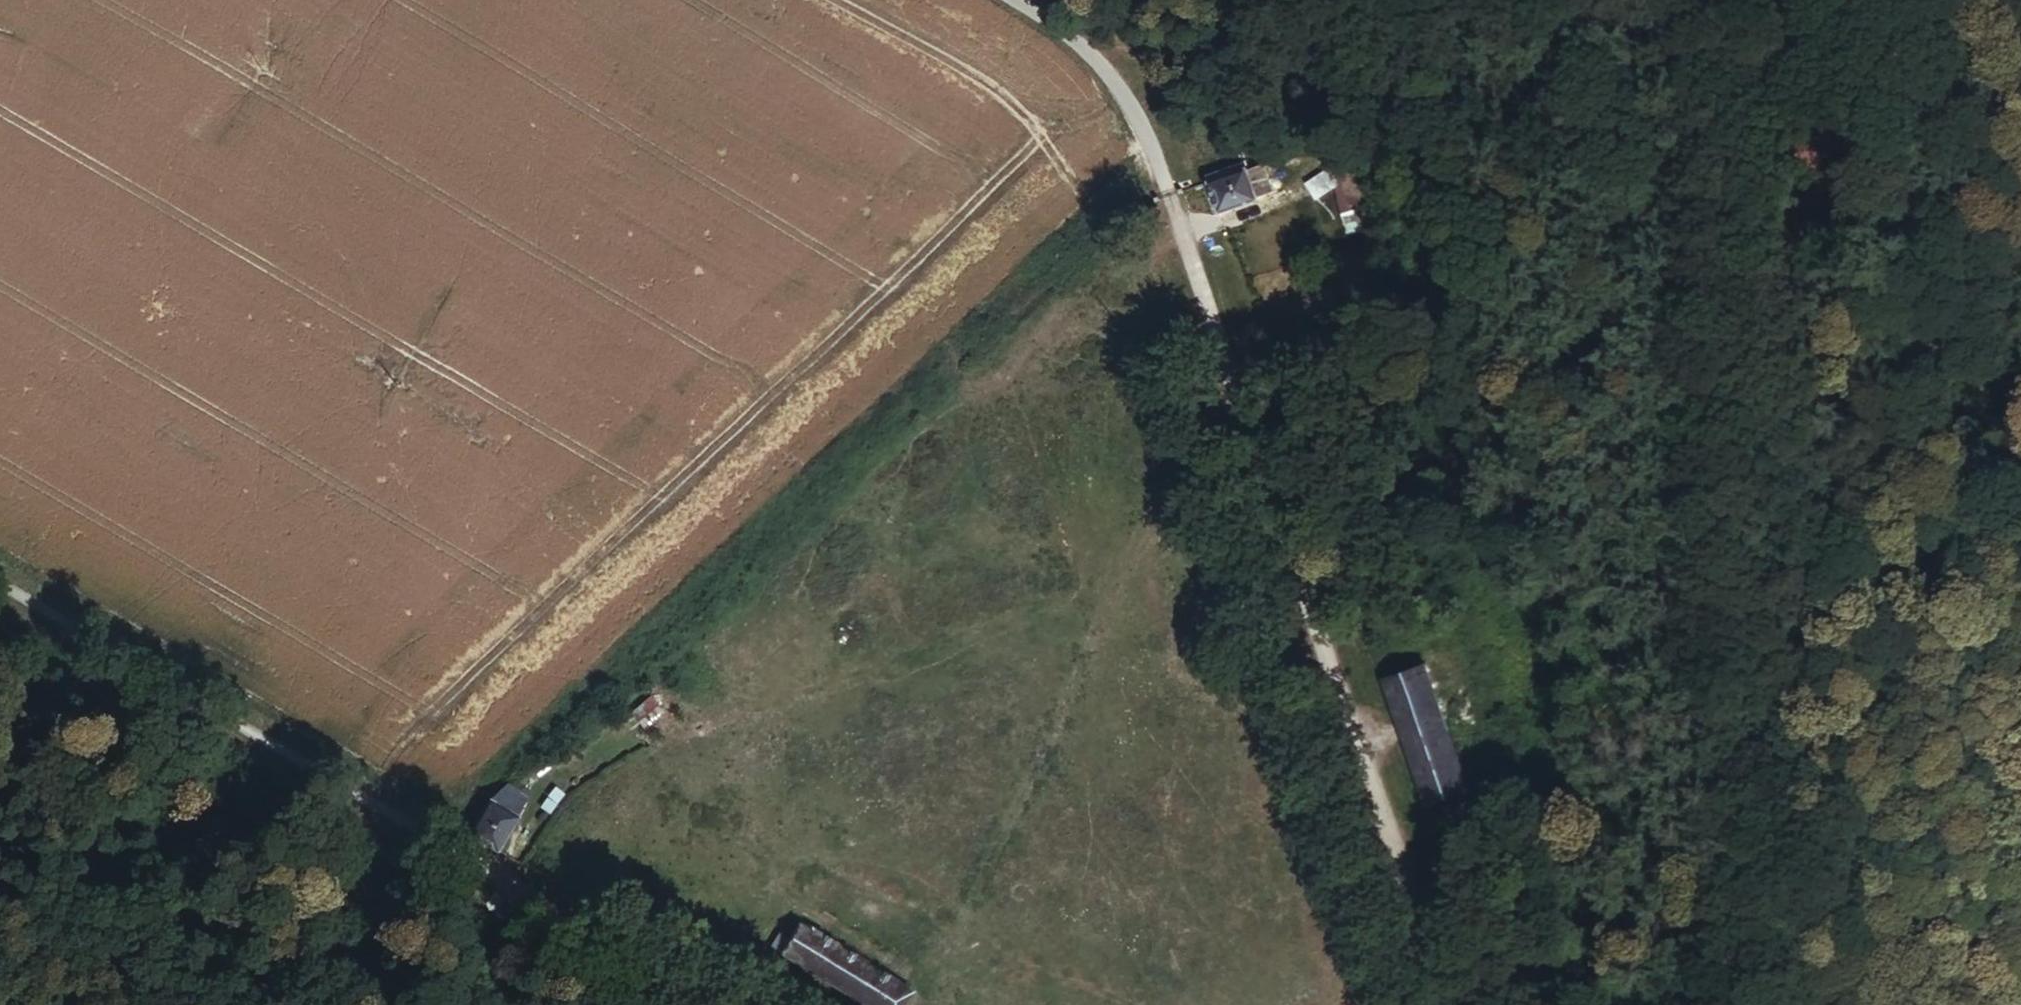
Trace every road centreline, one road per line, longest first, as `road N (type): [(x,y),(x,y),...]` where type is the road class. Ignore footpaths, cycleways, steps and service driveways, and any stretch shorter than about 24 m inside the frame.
road 1 (residential): [(0,578),(443,844)]
road 2 (unclassified): [(1170,193),(1127,89),(1081,45),(1012,0)]

